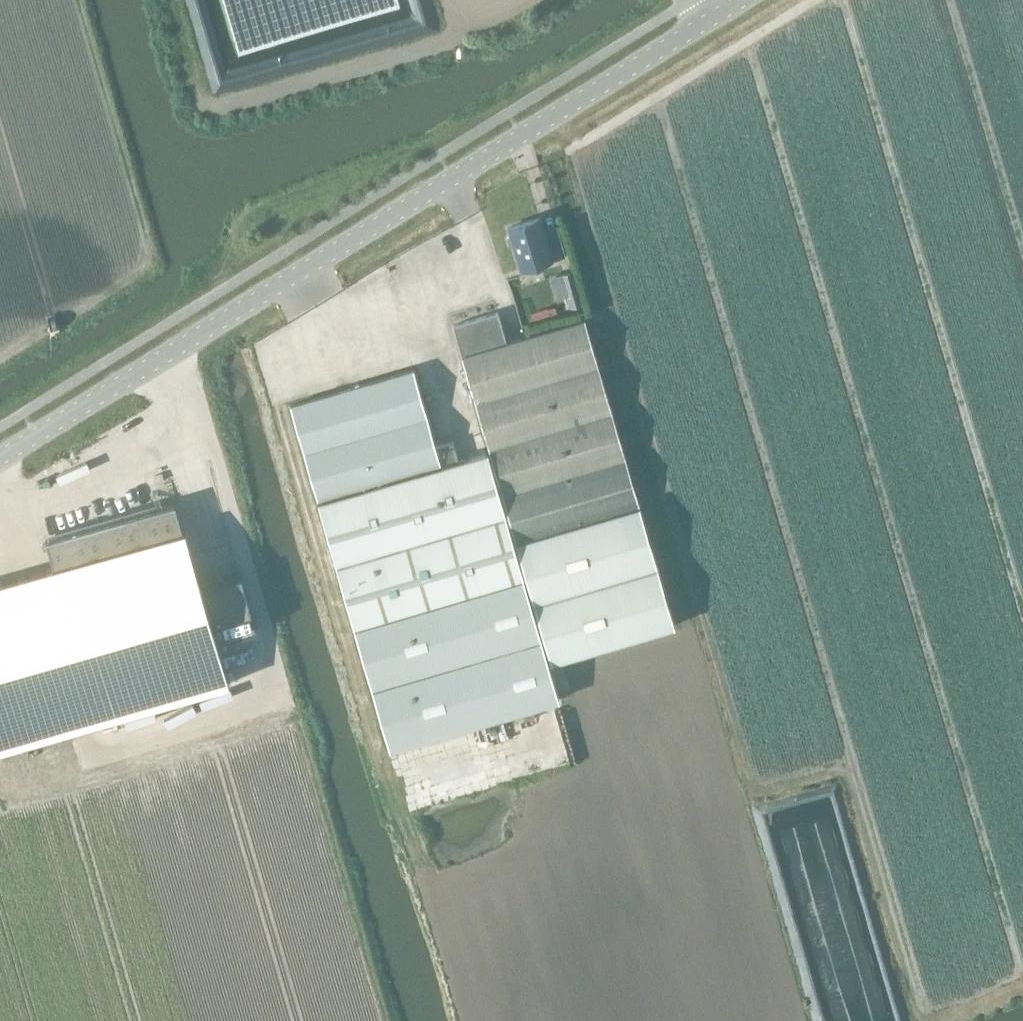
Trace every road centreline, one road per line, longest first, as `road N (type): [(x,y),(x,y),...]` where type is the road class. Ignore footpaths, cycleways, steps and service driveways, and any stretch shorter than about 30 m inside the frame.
road 1 (unclassified): [(0,457),(739,0)]

